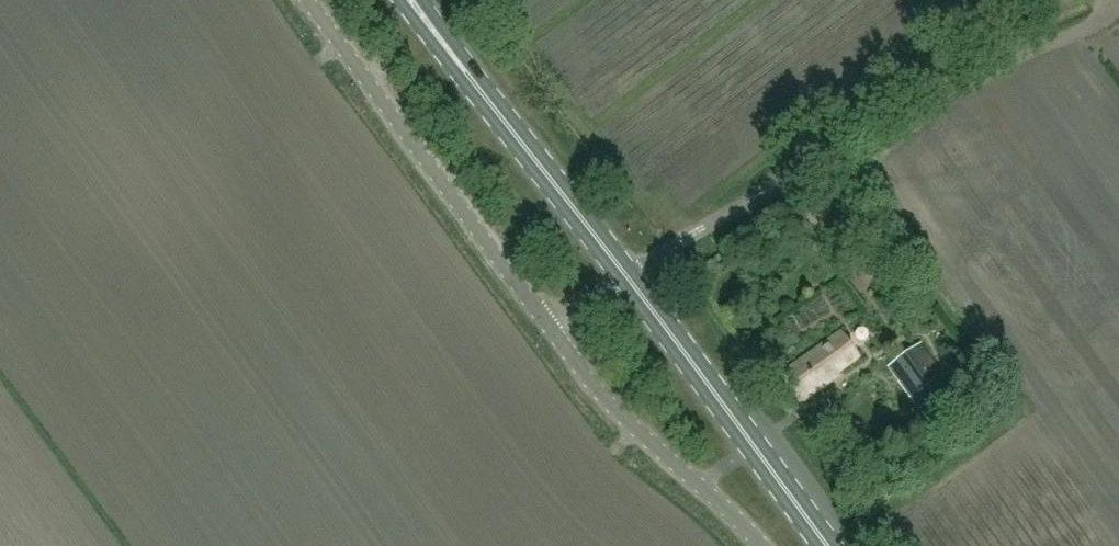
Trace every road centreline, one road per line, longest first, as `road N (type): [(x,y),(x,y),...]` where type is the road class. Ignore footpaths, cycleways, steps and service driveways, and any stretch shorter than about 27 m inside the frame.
road 1 (unclassified): [(628,278),(982,37),(1073,0)]
road 2 (unclassified): [(553,334),(308,0)]
road 3 (primary): [(830,545),(628,278)]
road 4 (unclassified): [(757,545),(629,426),(553,334)]
road 5 (primary): [(628,278),(468,70)]

